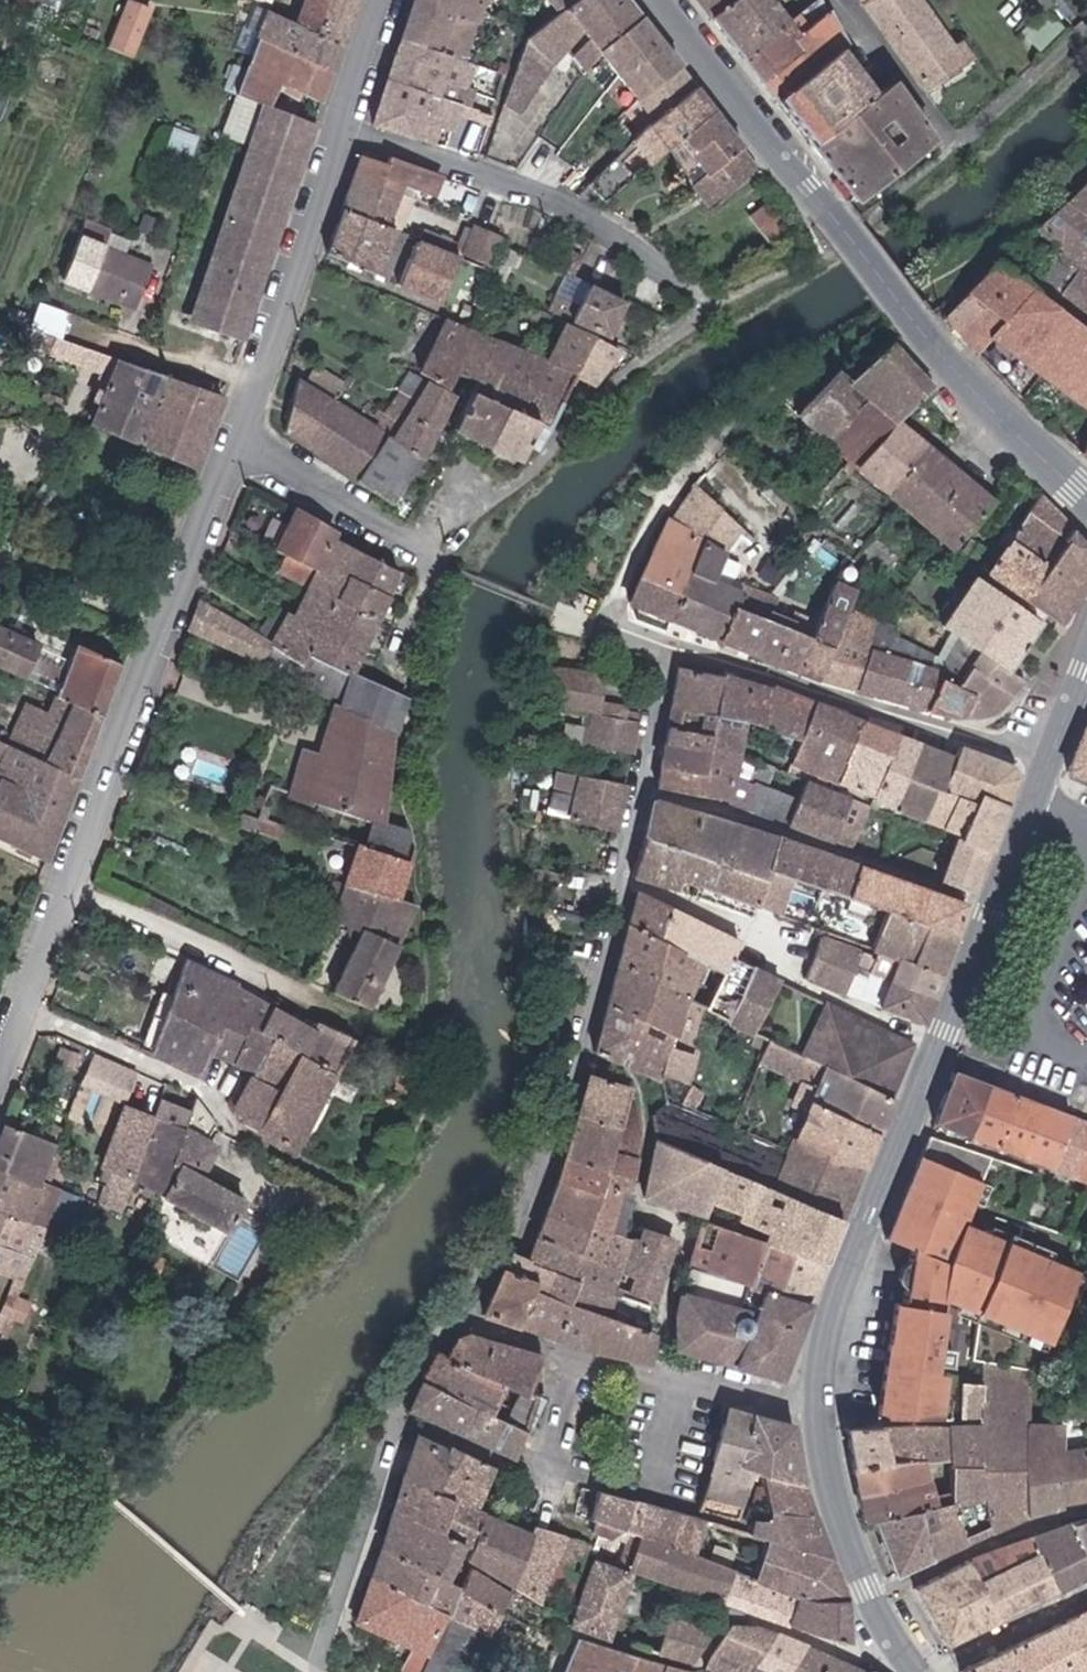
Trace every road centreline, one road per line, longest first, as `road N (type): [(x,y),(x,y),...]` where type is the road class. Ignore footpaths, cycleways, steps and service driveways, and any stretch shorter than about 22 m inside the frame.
road 1 (primary): [(663,0),(910,315),(1086,497)]
road 2 (residential): [(238,434),(68,886)]
road 3 (residential): [(623,884),(583,1051),(529,1209),(462,1317)]
road 4 (residential): [(340,131),(584,211),(639,243),(709,311)]
road 5 (residential): [(24,1009),(224,1094),(238,1127),(366,1216)]
road 6 (residential): [(1055,756),(918,723),(752,662),(668,647)]
road 7 (residential): [(431,1035),(352,1021),(68,886)]
road 8 (primary): [(942,1042),(834,1327),(826,1406)]
road 9 (residential): [(462,1317),(593,1356),(826,1406)]
road 10 (residential): [(422,546),(491,500),(709,311)]
road 11 (residential): [(623,884),(751,932),(780,948),(800,983),(942,1042)]
road 12 (residential): [(340,131),(238,434)]
road 13 (primary): [(1055,756),(942,1042)]
road 14 (primary): [(826,1406),(853,1529),(875,1587),(926,1671)]
road 15 (residential): [(668,647),(623,884)]
road 16 (residential): [(422,546),(238,434)]
road 17 (residential): [(840,0),(946,153)]
road 18 (residential): [(946,153),(1086,36)]
road 19 (residential): [(385,0),(340,131)]
road 20 (residential): [(68,886),(24,1009)]

